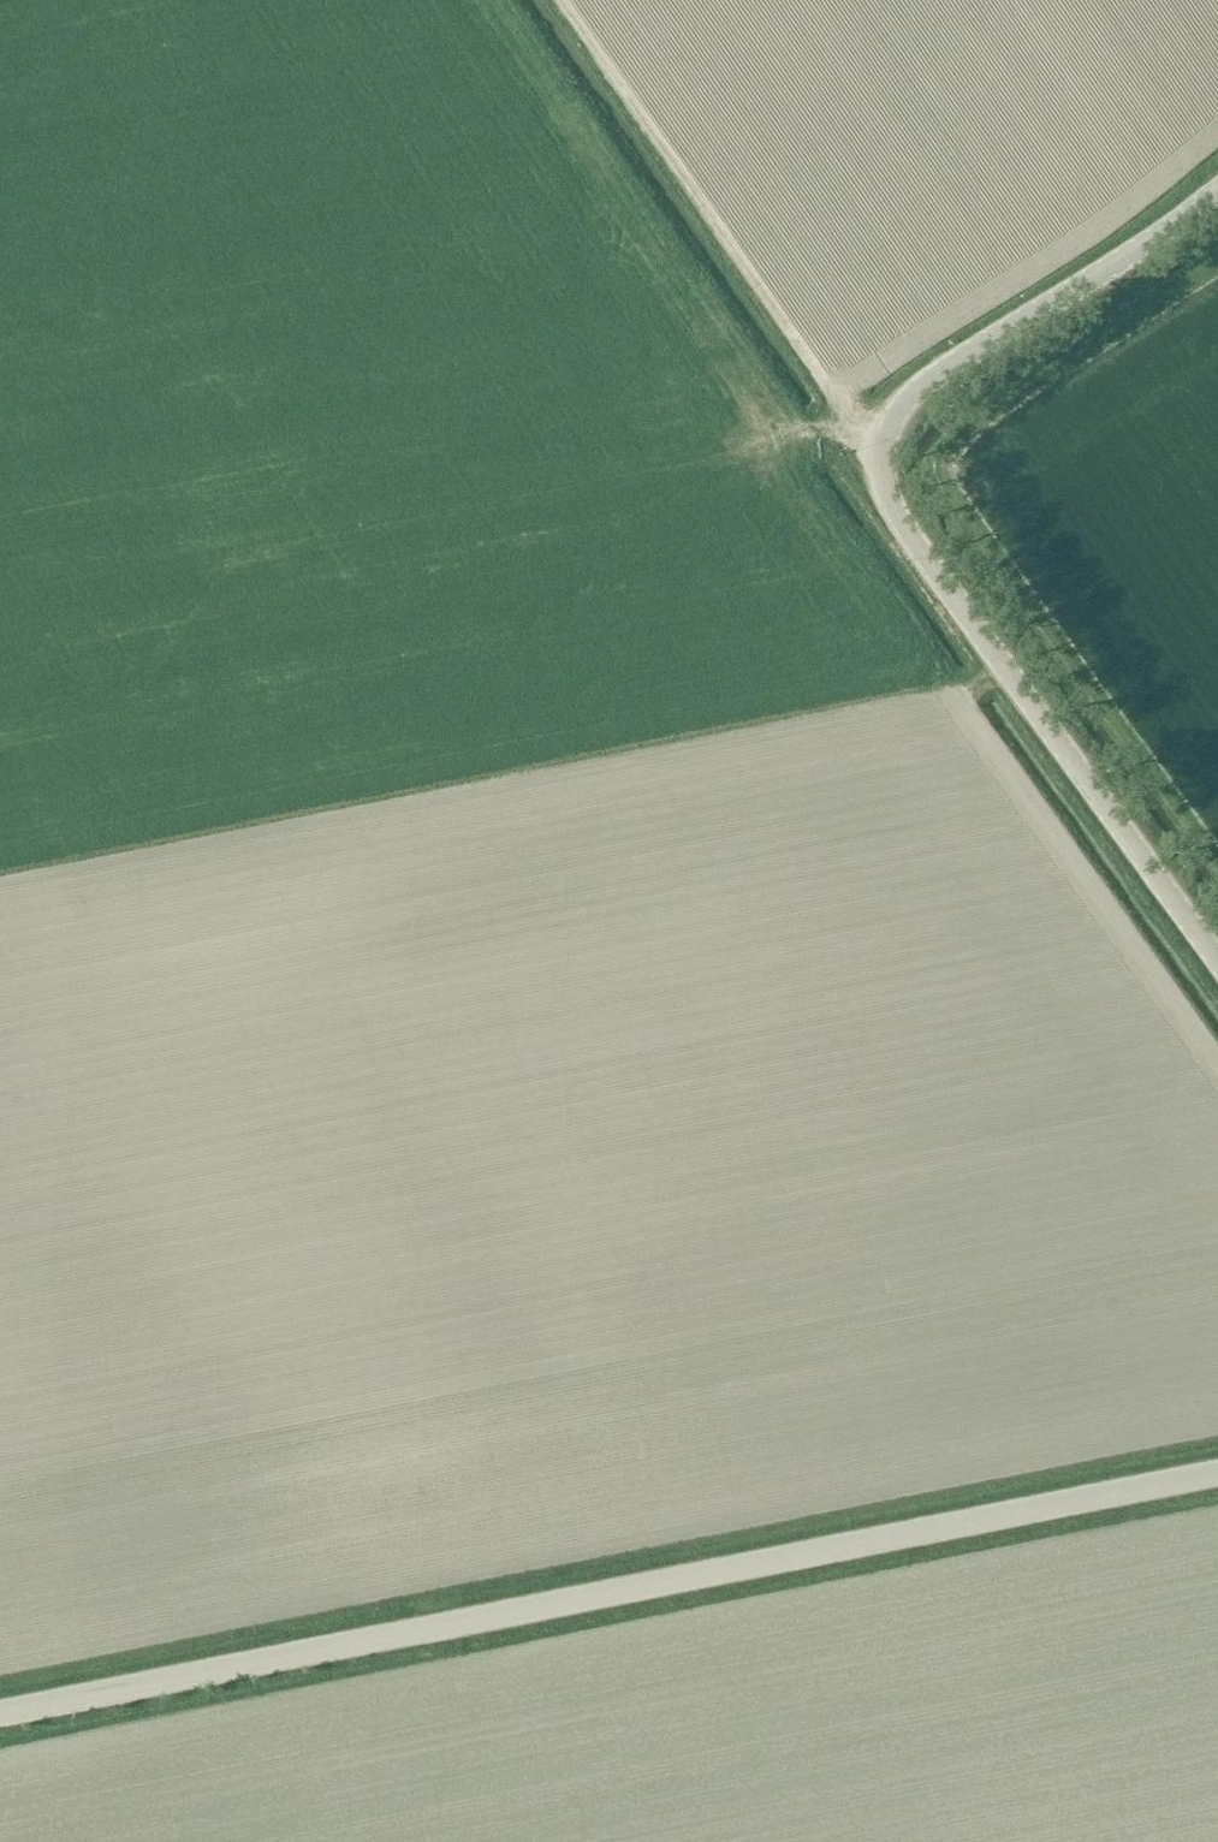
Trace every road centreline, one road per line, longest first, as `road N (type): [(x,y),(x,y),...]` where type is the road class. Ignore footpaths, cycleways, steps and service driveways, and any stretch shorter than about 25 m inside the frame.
road 1 (unclassified): [(0,1717),(1217,1474)]
road 2 (tertiary): [(1217,964),(943,576),(892,485),(896,441),(929,393),(1217,192)]

